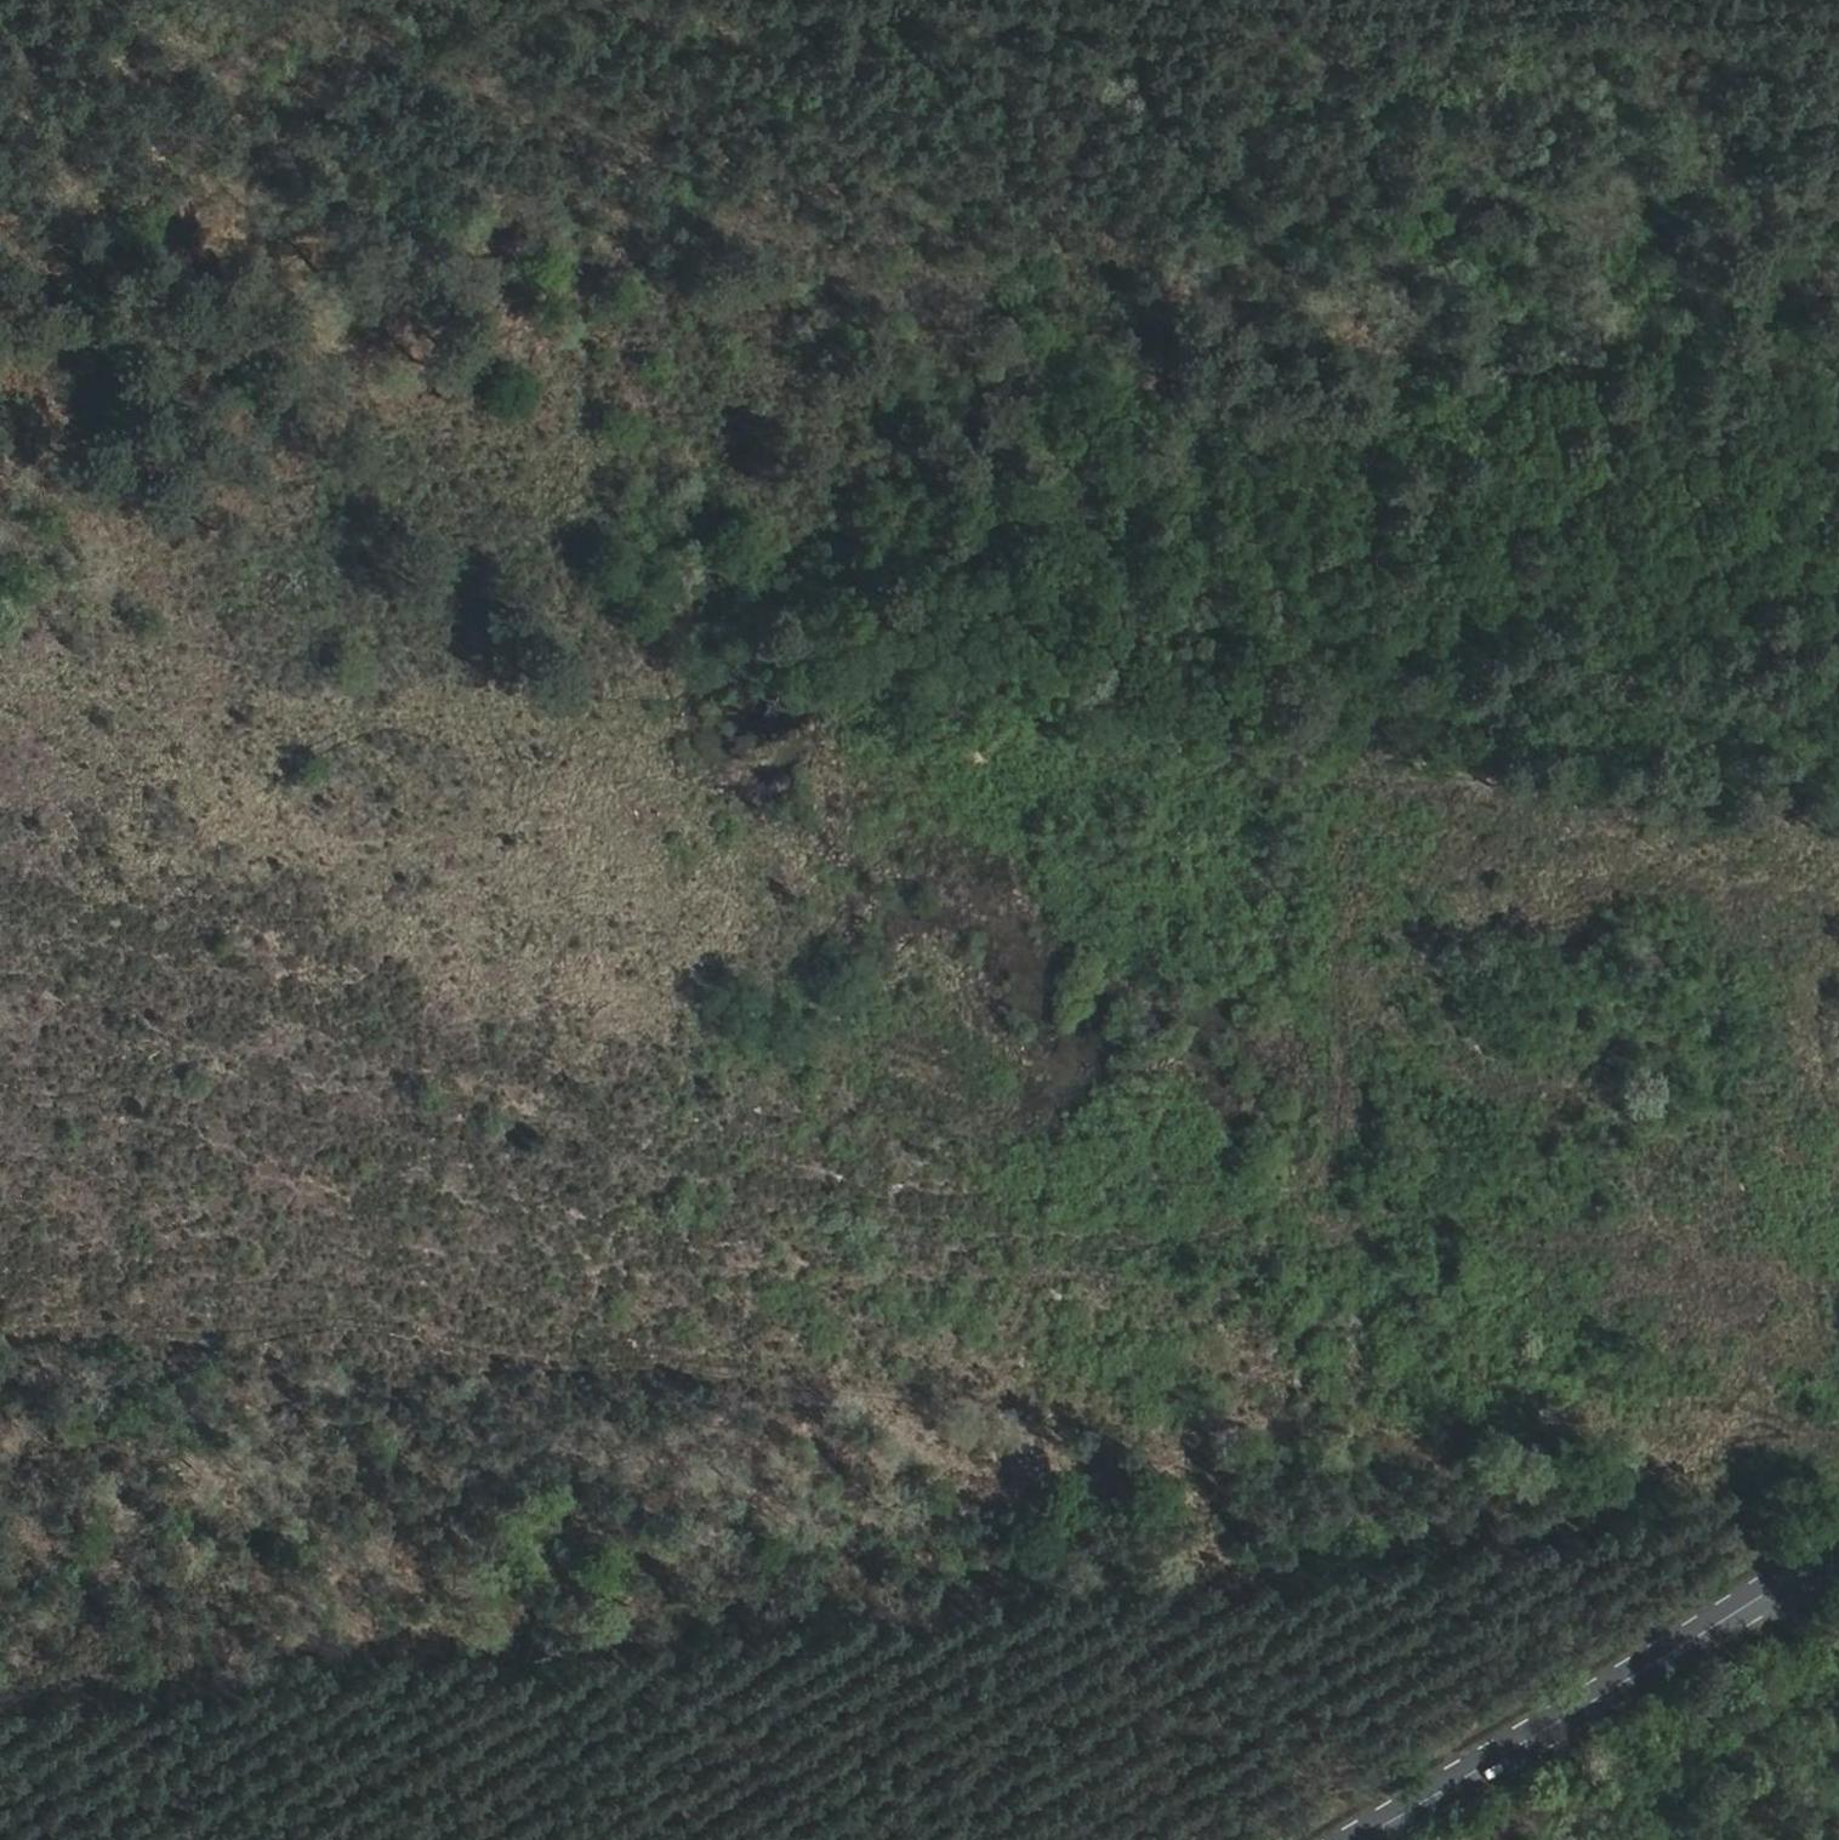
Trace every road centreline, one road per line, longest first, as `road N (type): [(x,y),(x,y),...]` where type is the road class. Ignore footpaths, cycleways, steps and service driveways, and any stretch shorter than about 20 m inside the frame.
road 1 (tertiary): [(1359,1839),(1838,1546)]

